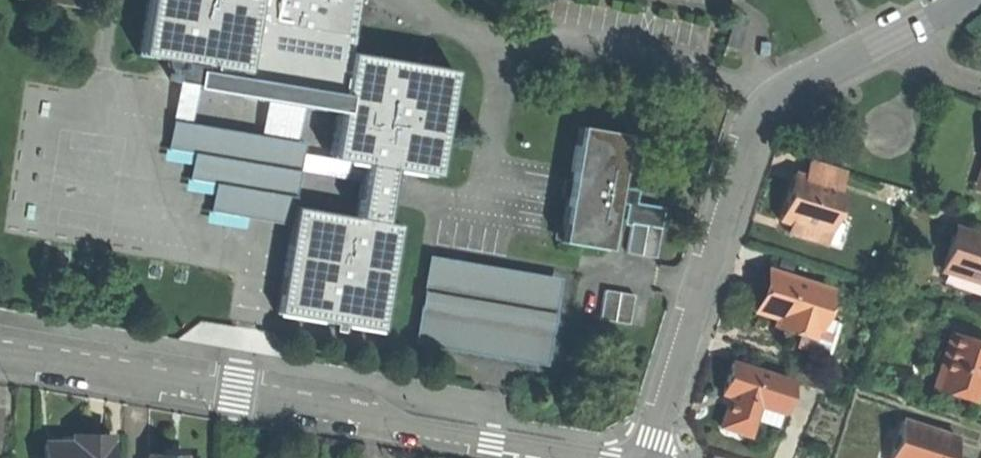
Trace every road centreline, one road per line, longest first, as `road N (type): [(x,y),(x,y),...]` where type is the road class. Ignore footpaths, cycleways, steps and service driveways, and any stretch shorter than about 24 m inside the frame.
road 1 (residential): [(604,457),(0,362)]
road 2 (residential): [(648,457),(756,129),(783,98),(969,0)]

